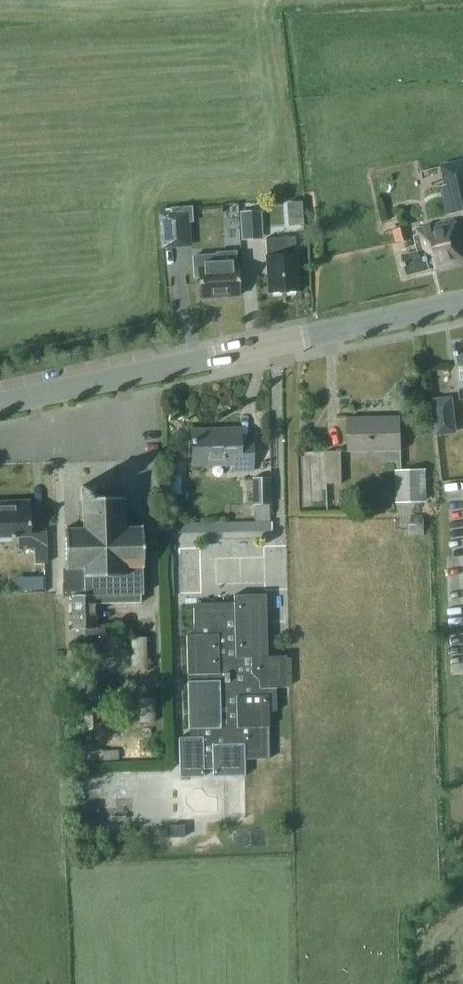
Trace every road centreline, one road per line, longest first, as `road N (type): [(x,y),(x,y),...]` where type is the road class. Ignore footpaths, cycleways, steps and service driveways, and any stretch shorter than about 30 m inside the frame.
road 1 (tertiary): [(0,403),(462,303)]

